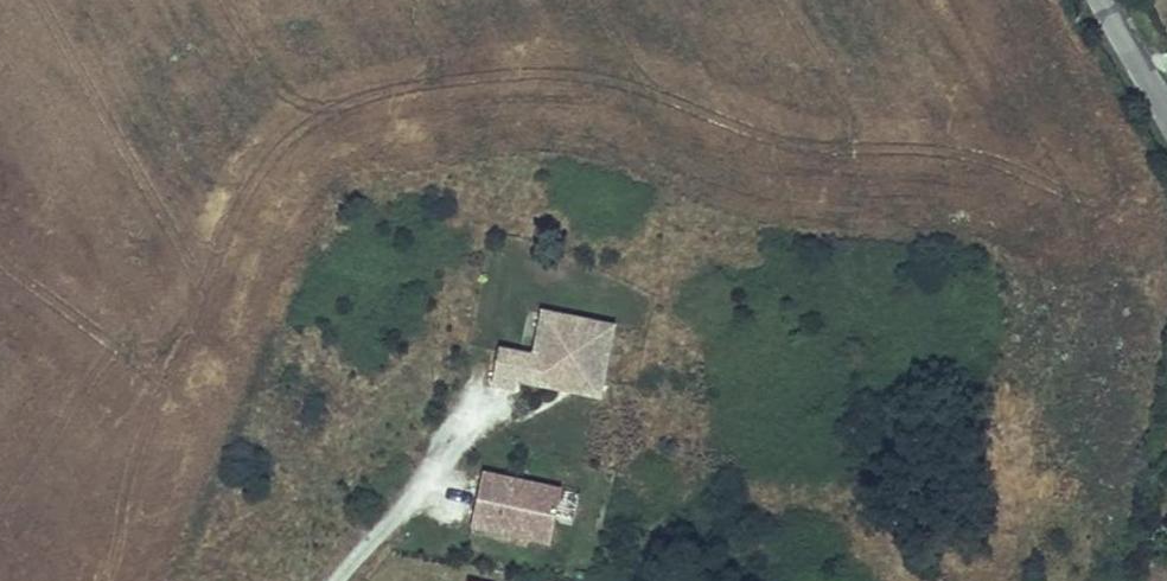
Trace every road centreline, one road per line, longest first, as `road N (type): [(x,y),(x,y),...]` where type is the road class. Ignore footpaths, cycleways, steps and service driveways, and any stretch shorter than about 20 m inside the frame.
road 1 (unclassified): [(1166,106),(1107,0)]

